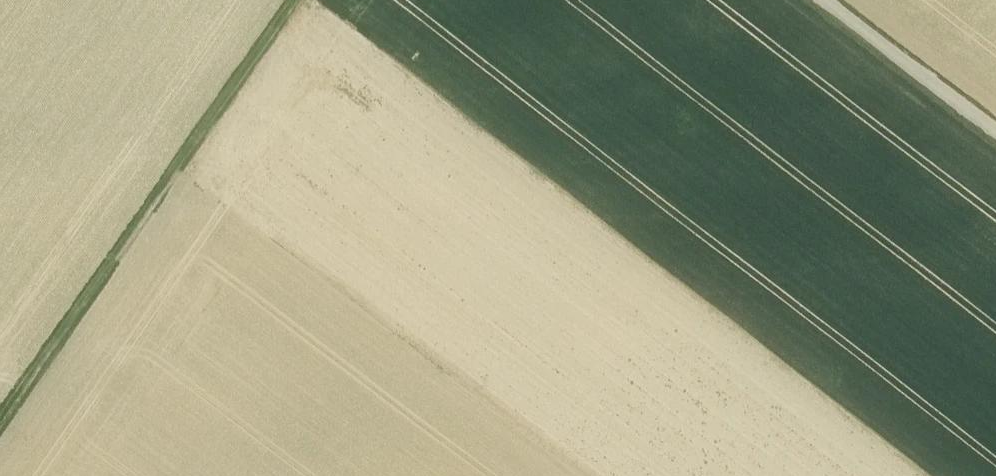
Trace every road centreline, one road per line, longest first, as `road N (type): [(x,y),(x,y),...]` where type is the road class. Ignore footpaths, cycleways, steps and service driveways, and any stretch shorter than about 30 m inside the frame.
road 1 (track): [(294,0),(0,423)]
road 2 (track): [(995,135),(817,0)]

